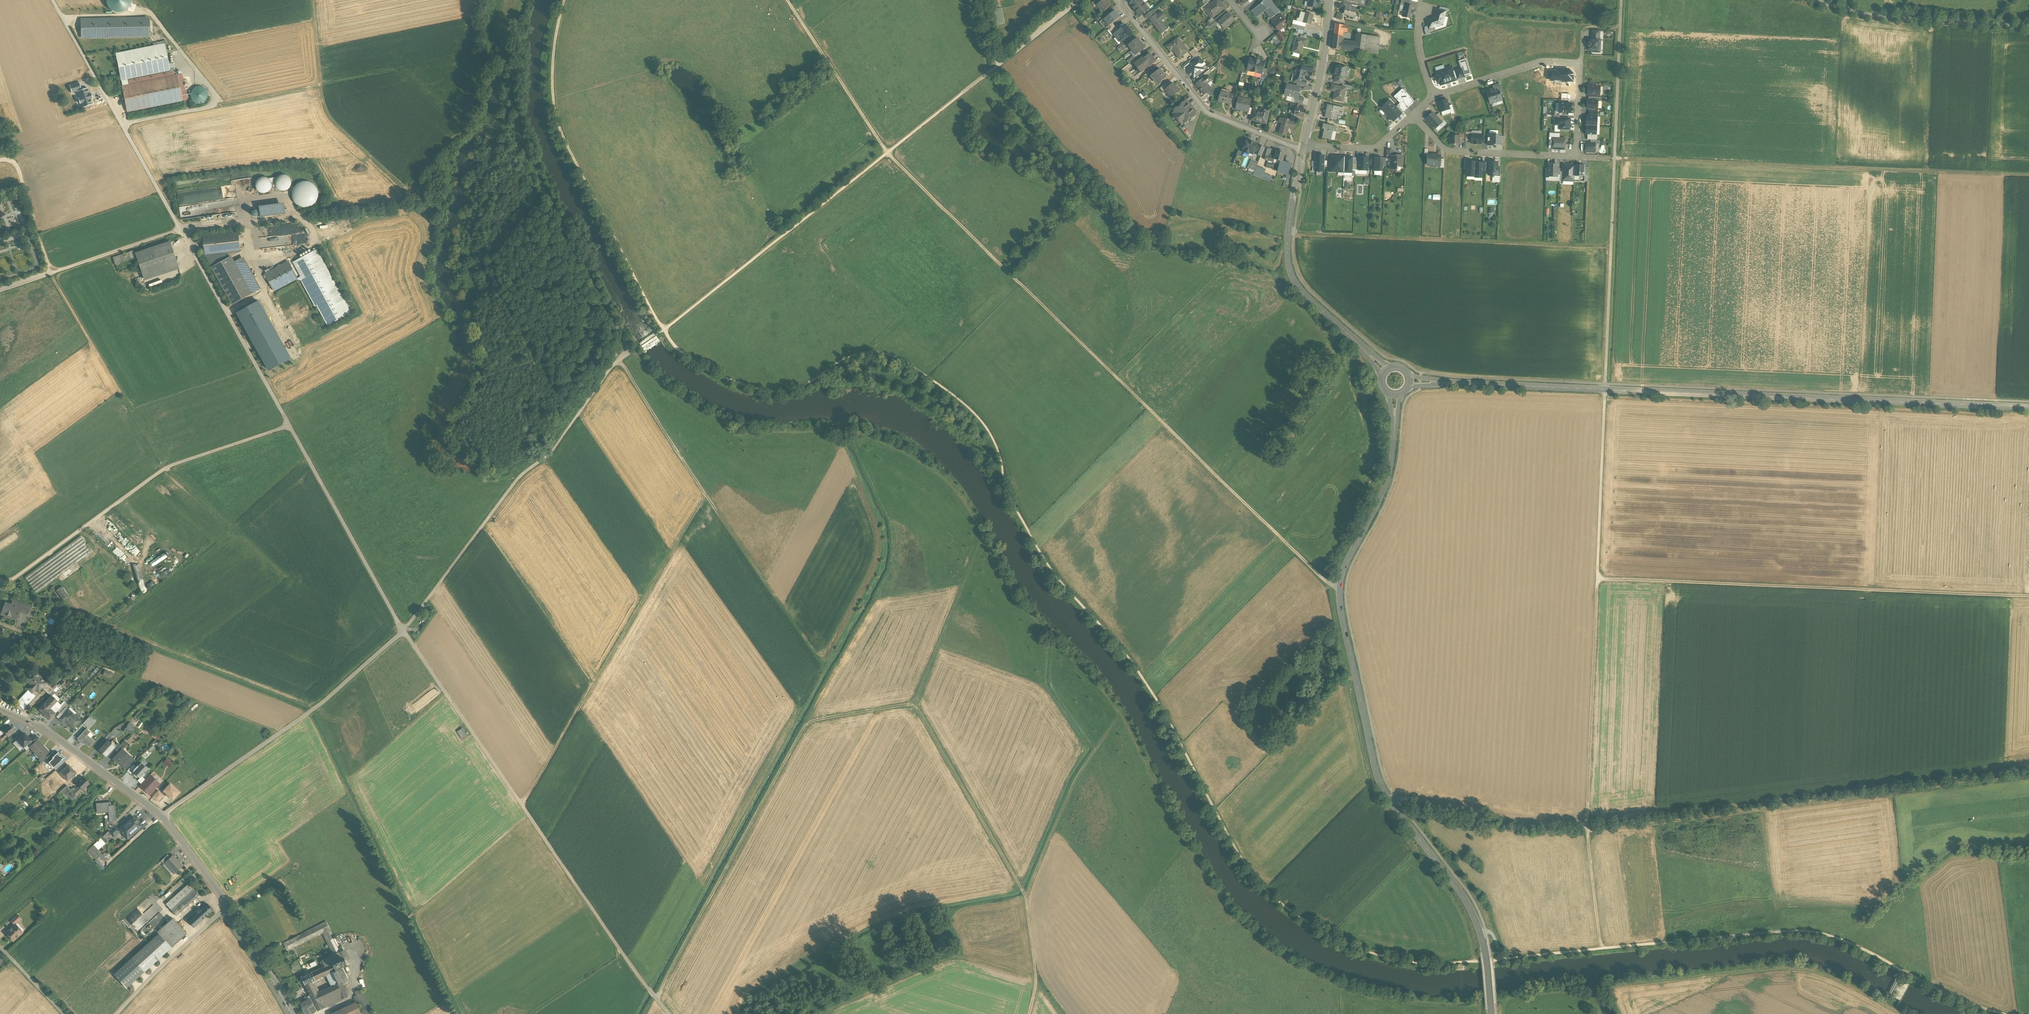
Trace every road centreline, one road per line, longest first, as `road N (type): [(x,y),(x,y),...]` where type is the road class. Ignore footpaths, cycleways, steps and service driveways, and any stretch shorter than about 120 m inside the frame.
road 1 (track): [(1596,1013),(1578,994),(1416,1006),(1350,990),(1268,948),(1217,891),(1123,717),(1021,604),(945,477),(879,440),(769,435),(726,424),(674,394),(633,351)]
road 2 (track): [(664,330),(710,371),(774,393),(868,352),(903,361),(941,386),(991,434),(1006,492),(1047,566),(1138,670),(1266,894),(1374,953),(1439,964),(1475,961)]
road 3 (track): [(657,999),(807,723),(915,703),(1028,897),(1038,988),(1031,1013)]
road 4 (track): [(162,816),(397,639),(518,478),(553,451),(612,367),(637,348)]
road 5 (tertiary): [(1491,1013),(1474,919),(1379,779),(1341,610),(1341,577),(1389,473),(1395,396)]
road 6 (track): [(887,152),(1340,588)]
road 7 (tertiary): [(1412,381),(2028,408)]
road 8 (track): [(267,561),(167,469),(51,273),(16,158),(0,163)]
road 9 (track): [(182,230),(416,204),(422,175),(473,123),(491,52),(522,19)]
road 10 (track): [(983,0),(998,69),(1121,203),(1139,239),(1274,268),(1287,251)]
road 11 (track): [(657,999),(404,631)]
road 12 (track): [(1587,831),(2028,781)]
road 13 (track): [(1597,579),(2028,598)]
road 14 (track): [(1615,159),(2028,178)]
road 15 (track): [(522,19),(510,75),(519,127),(633,351)]
road 16 (track): [(706,496),(524,807)]
road 17 (track): [(230,319),(404,631)]
road 18 (track): [(565,0),(552,76),(559,127),(664,330)]
road 19 (track): [(1288,233),(1611,250)]
road 20 (track): [(1601,948),(1813,932),(1903,971)]
road 21 (track): [(664,330),(887,152)]
road 22 (track): [(1884,1005),(1807,973),(1613,989)]
road 23 (track): [(281,734),(24,634)]
road 24 (tertiary): [(1384,370),(1292,275),(1288,233),(1301,150)]
road 25 (residential): [(0,709),(55,737),(162,816),(194,858)]
road 26 (track): [(1587,825),(1597,579)]
road 27 (residential): [(1576,157),(1581,64),(1537,63),(1434,97)]
road 28 (residential): [(1119,0),(1207,111),(1301,150)]
road 29 (track): [(1213,1013),(1056,828)]
road 30 (track): [(1615,159),(1605,390)]
road 31 (track): [(84,528),(167,469),(289,427)]
road 32 (track): [(887,152),(1068,10)]
road 33 (track): [(1037,982),(963,961),(826,1013)]
road 34 (unclassified): [(2028,27),(1872,16),(1815,0)]
road 35 (track): [(824,666),(706,496)]
road 36 (track): [(122,125),(321,87)]
road 37 (track): [(1587,825),(1527,825),(1390,800)]
road 38 (track): [(1597,579),(1605,390)]
road 39 (track): [(783,0),(887,152)]
road 40 (track): [(915,703),(985,536)]
road 41 (residential): [(1576,157),(1447,150),(1415,116)]
road 42 (track): [(618,361),(706,496)]
road 43 (track): [(1621,0),(1615,159)]
road 44 (track): [(321,87),(336,123),(417,199)]
road 45 (residential): [(120,1013),(228,909)]
road 46 (tertiary): [(1304,144),(1330,0)]
road 47 (track): [(225,104),(140,0)]
road 48 (track): [(1123,717),(1056,828)]
road 49 (unclassified): [(295,1013),(228,909)]
road 50 (residential): [(1415,116),(1373,149),(1304,144)]

